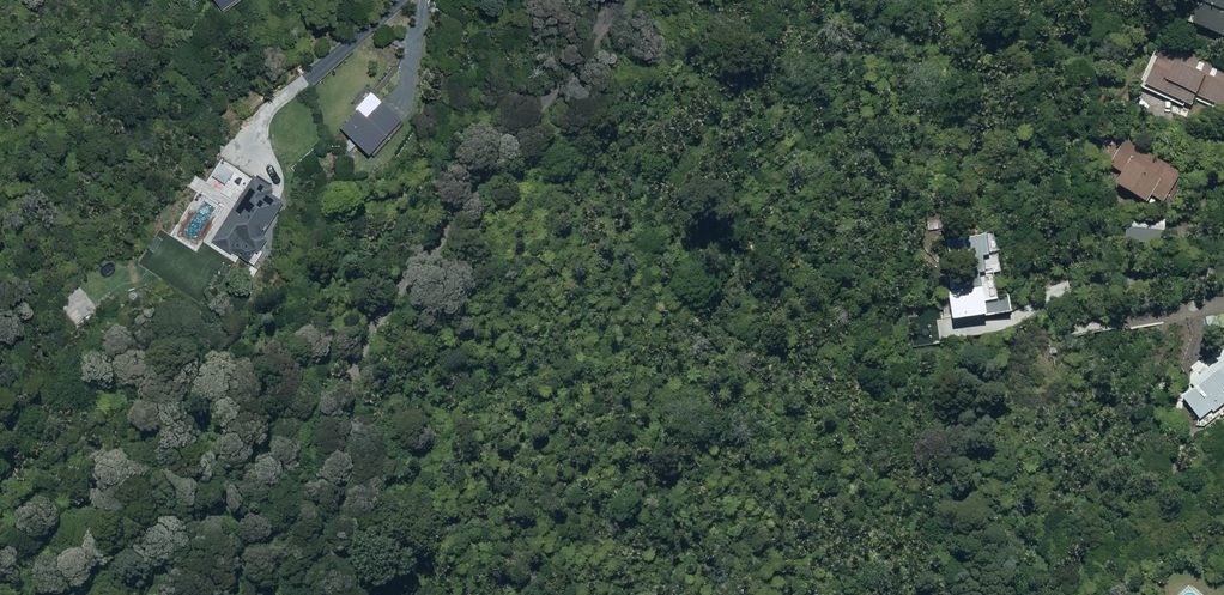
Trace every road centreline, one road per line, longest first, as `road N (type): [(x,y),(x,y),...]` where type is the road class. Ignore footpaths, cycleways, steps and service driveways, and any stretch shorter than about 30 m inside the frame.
road 1 (track): [(304,594),(368,340),(619,0)]

